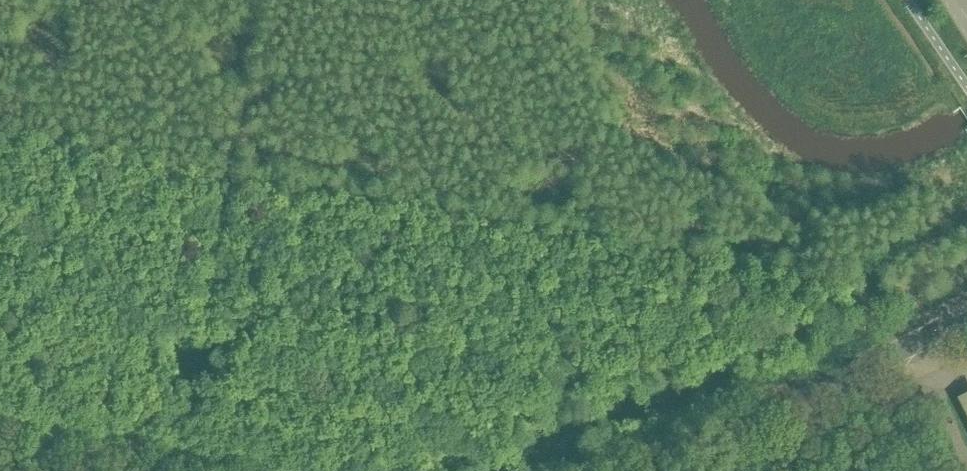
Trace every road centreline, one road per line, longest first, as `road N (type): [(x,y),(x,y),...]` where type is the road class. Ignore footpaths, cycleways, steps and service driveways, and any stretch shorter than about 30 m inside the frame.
road 1 (tertiary): [(656,470),(838,389),(966,318)]
road 2 (track): [(966,462),(912,346)]

